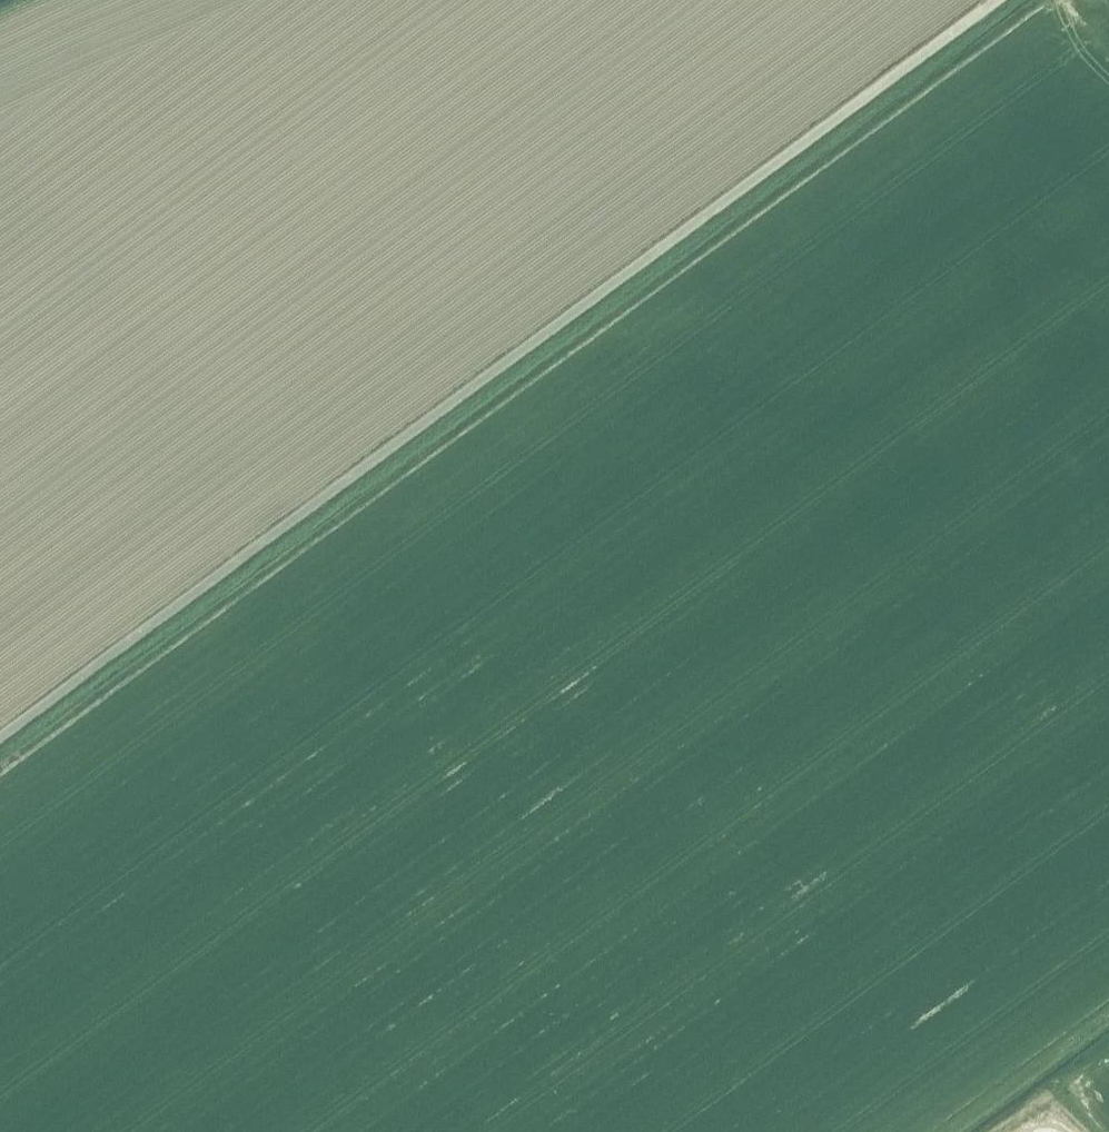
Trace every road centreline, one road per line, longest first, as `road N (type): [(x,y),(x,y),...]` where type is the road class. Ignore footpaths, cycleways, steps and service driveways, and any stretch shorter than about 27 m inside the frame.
road 1 (track): [(0,733),(991,0)]

